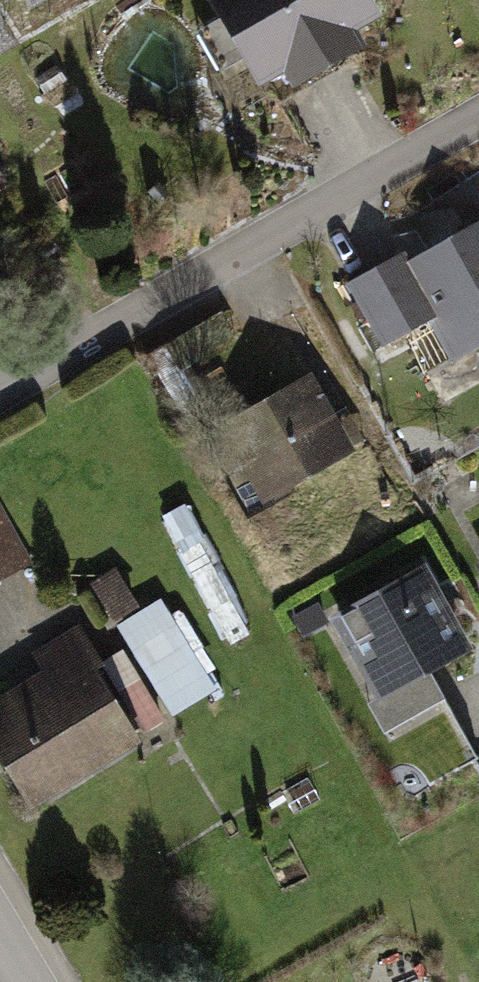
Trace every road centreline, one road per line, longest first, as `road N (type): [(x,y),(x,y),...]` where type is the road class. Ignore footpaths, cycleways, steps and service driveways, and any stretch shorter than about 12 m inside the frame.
road 1 (residential): [(0,388),(478,110)]

